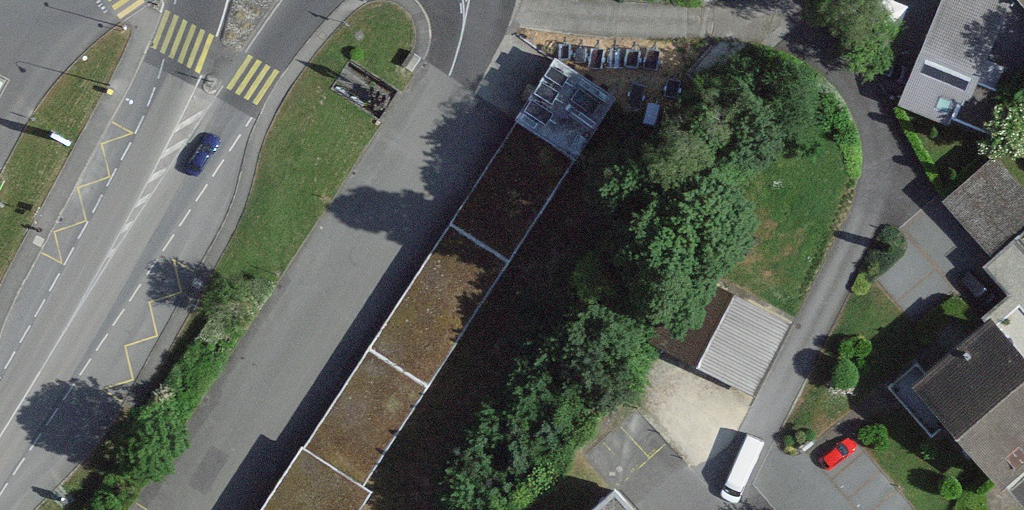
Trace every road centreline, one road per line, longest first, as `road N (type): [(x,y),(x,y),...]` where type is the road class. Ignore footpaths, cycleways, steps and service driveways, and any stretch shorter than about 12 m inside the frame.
road 1 (primary): [(79,306),(310,0)]
road 2 (primary): [(196,0),(170,109),(79,306)]
road 3 (primary): [(0,433),(79,306)]

